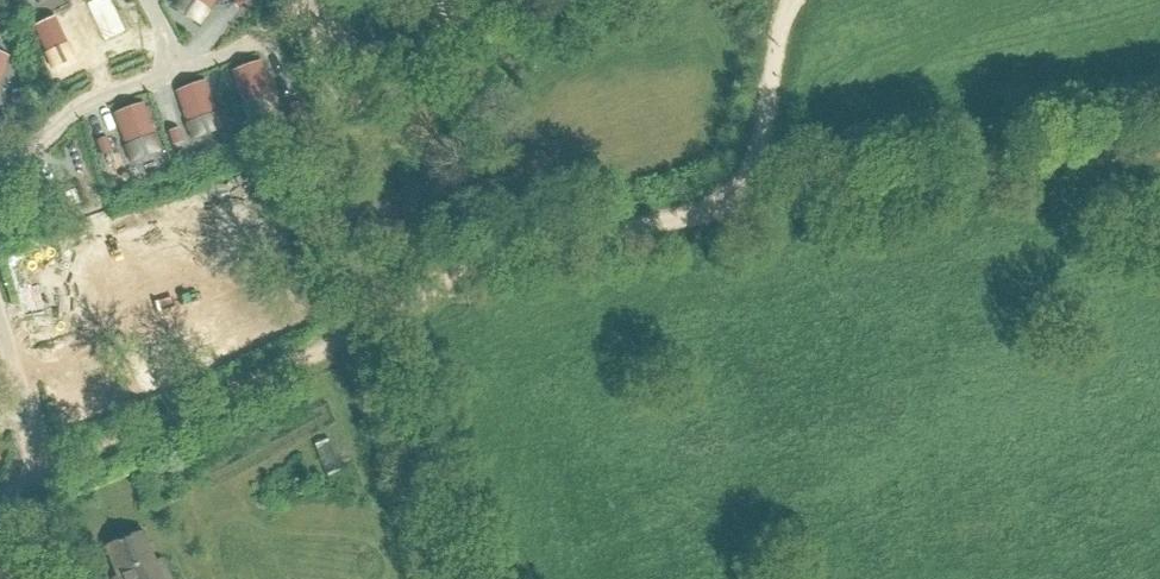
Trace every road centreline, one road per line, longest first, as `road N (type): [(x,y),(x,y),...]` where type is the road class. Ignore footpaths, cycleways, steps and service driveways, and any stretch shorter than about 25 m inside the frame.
road 1 (track): [(0,501),(350,338),(467,259),(701,219)]
road 2 (track): [(701,219),(1159,152)]
road 3 (track): [(701,219),(753,163),(794,0)]
road 4 (track): [(169,69),(234,51),(326,0)]
road 5 (track): [(42,482),(0,342)]

